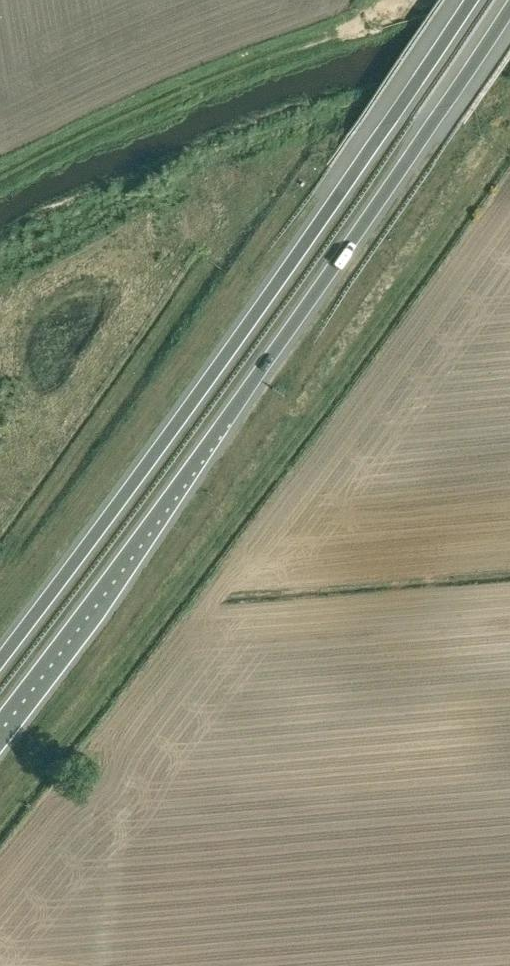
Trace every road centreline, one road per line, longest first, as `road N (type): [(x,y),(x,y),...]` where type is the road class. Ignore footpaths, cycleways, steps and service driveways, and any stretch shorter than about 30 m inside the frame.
road 1 (trunk): [(0,723),(350,248),(509,8)]
road 2 (trunk): [(470,0),(196,399),(0,660)]
road 3 (track): [(0,175),(397,0)]

